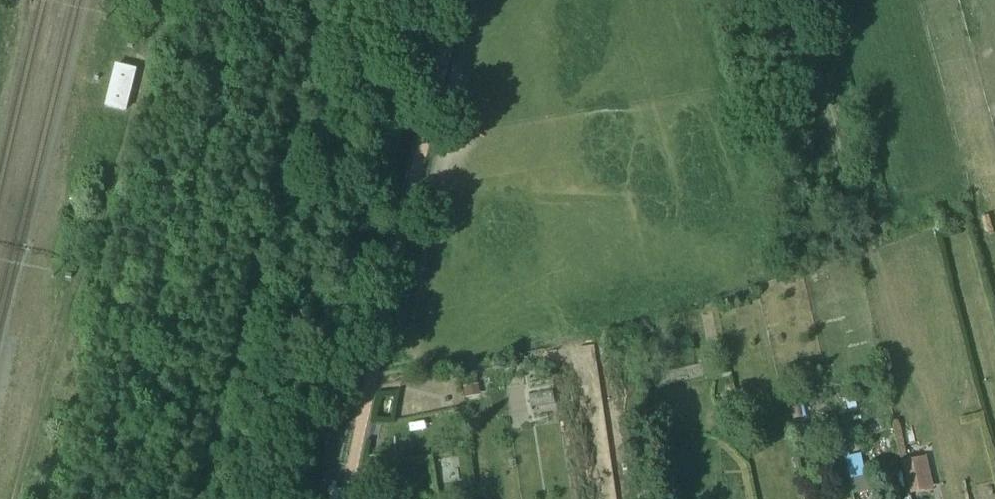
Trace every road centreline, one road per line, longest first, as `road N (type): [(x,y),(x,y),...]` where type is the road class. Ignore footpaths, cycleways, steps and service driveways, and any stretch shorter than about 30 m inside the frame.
road 1 (track): [(21,498),(63,328),(127,150),(163,0)]

